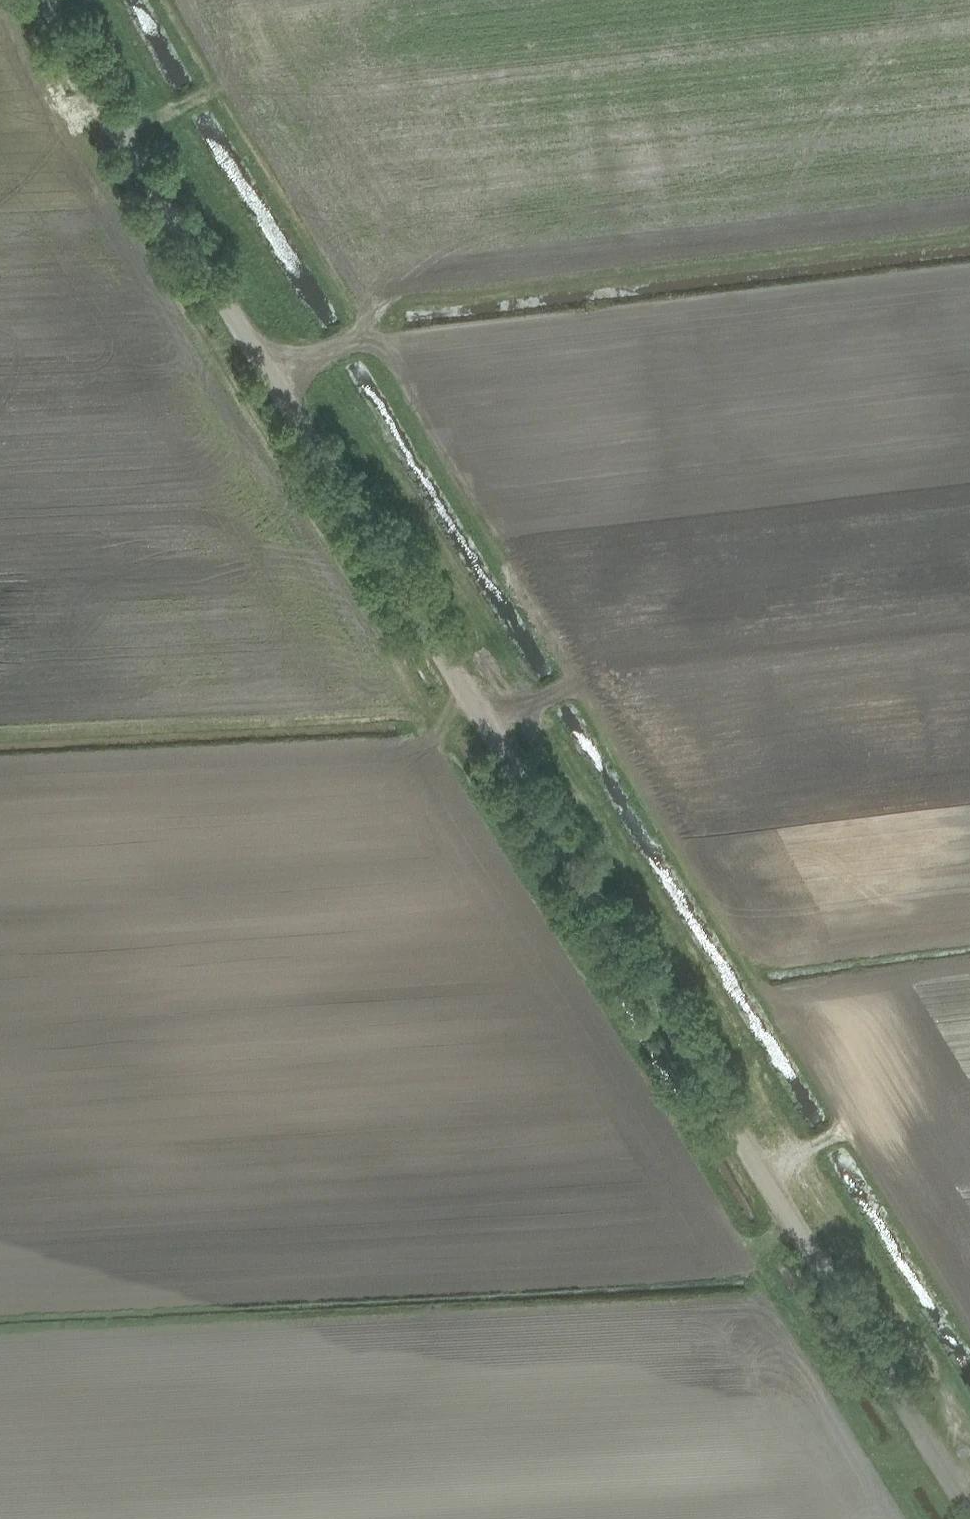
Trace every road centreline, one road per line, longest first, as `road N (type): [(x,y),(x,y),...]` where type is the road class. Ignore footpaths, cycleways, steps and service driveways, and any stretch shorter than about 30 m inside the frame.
road 1 (unclassified): [(969,1516),(149,183),(46,0)]

